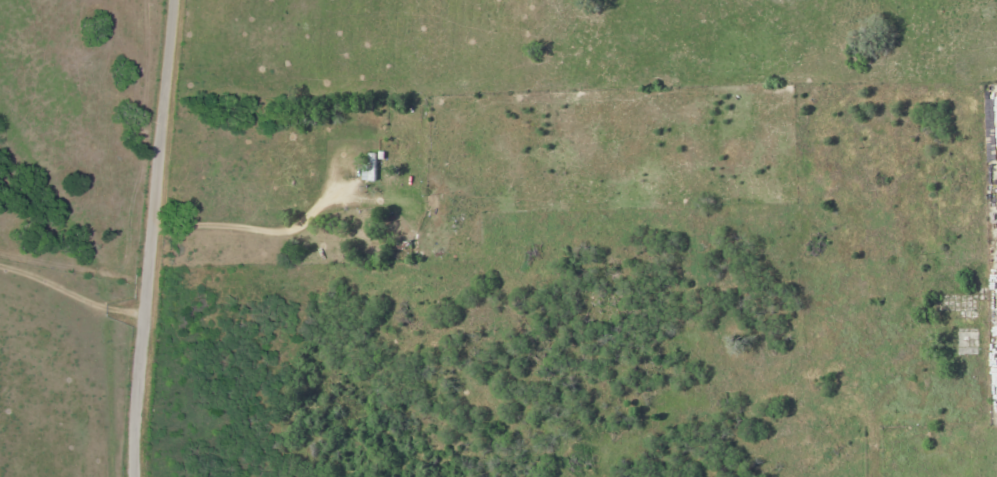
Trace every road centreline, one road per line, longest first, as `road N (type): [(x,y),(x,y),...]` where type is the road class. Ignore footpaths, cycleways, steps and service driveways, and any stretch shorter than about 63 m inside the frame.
road 1 (residential): [(138,476),(179,0)]

